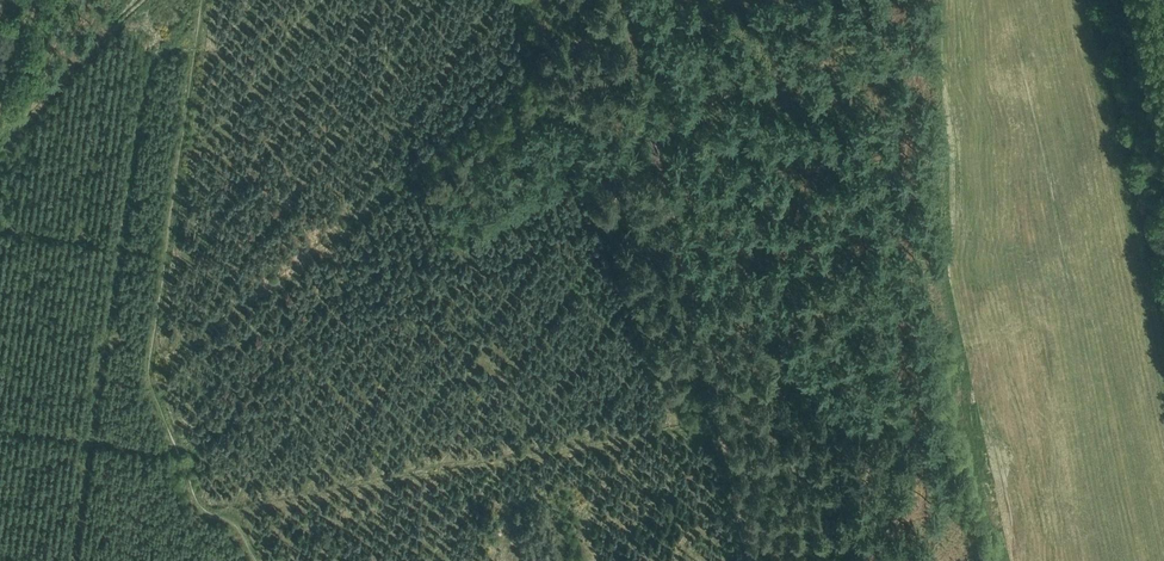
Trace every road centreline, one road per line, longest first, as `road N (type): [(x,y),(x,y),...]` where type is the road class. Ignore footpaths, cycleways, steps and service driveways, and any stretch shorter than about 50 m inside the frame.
road 1 (track): [(203,0),(153,362),(190,489),(222,509),(241,560)]
road 2 (track): [(757,560),(624,0)]

